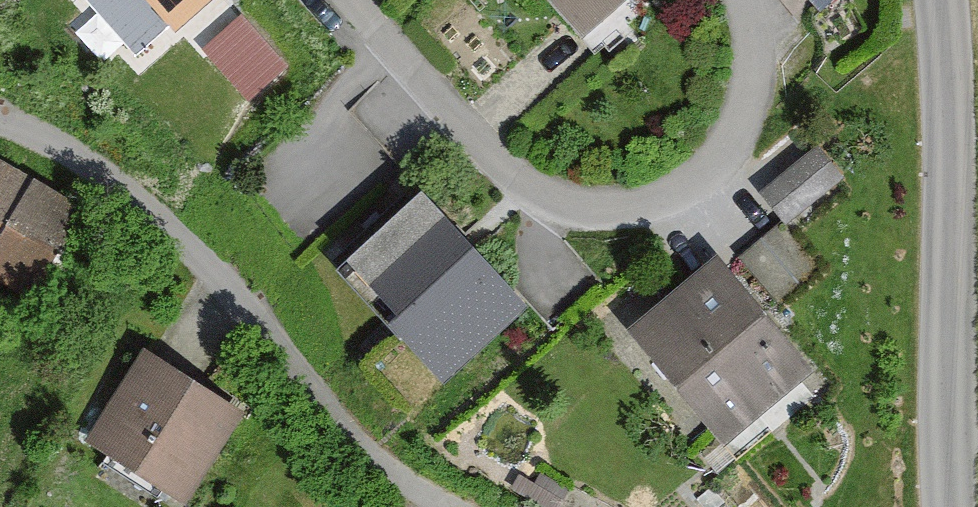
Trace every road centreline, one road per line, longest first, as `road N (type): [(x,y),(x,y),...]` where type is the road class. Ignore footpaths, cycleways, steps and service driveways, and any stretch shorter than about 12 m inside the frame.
road 1 (residential): [(353,0),(501,167),(542,196),(585,208),(634,209),(672,198),(702,177),(746,118),(754,39),(740,0)]
road 2 (residential): [(445,506),(341,424),(260,321),(156,208),(55,143),(0,123)]
road 3 (tertiary): [(943,0),(951,131),(949,506)]

